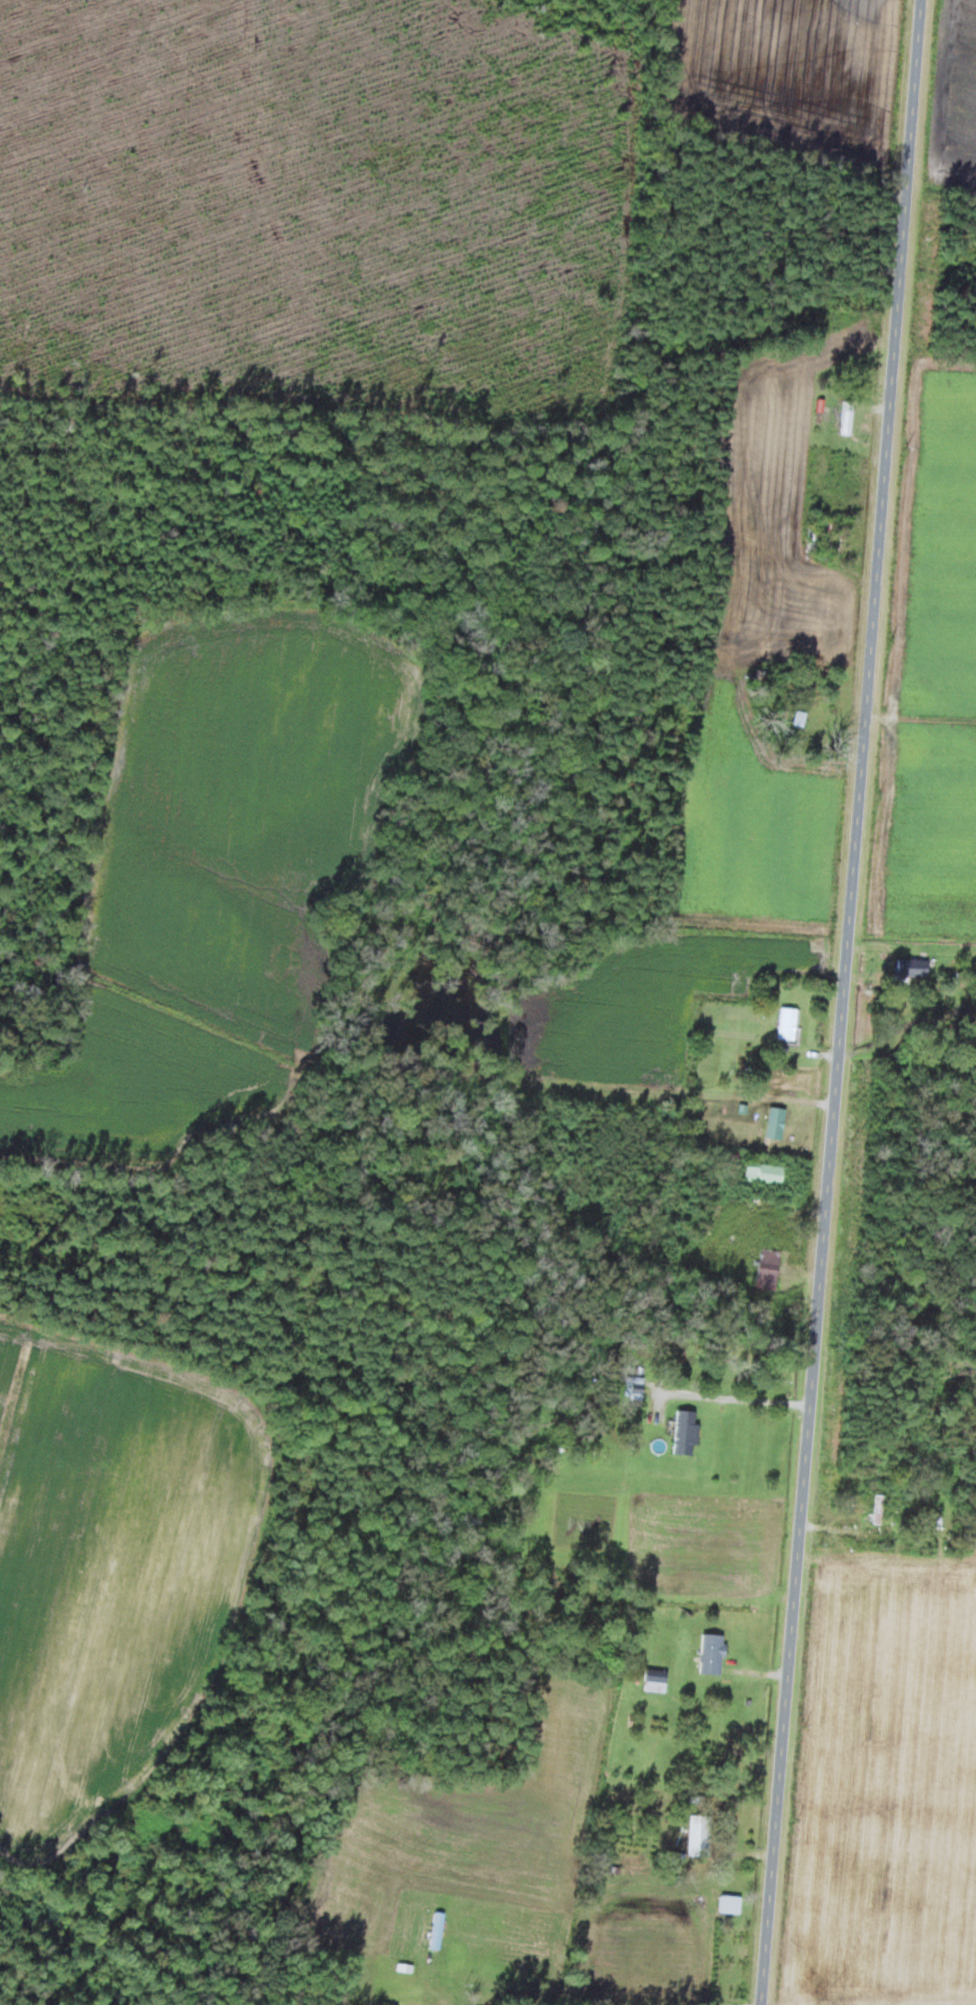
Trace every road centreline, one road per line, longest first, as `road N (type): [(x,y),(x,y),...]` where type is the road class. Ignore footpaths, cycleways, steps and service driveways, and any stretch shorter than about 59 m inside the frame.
road 1 (residential): [(761,2004),(924,0)]

